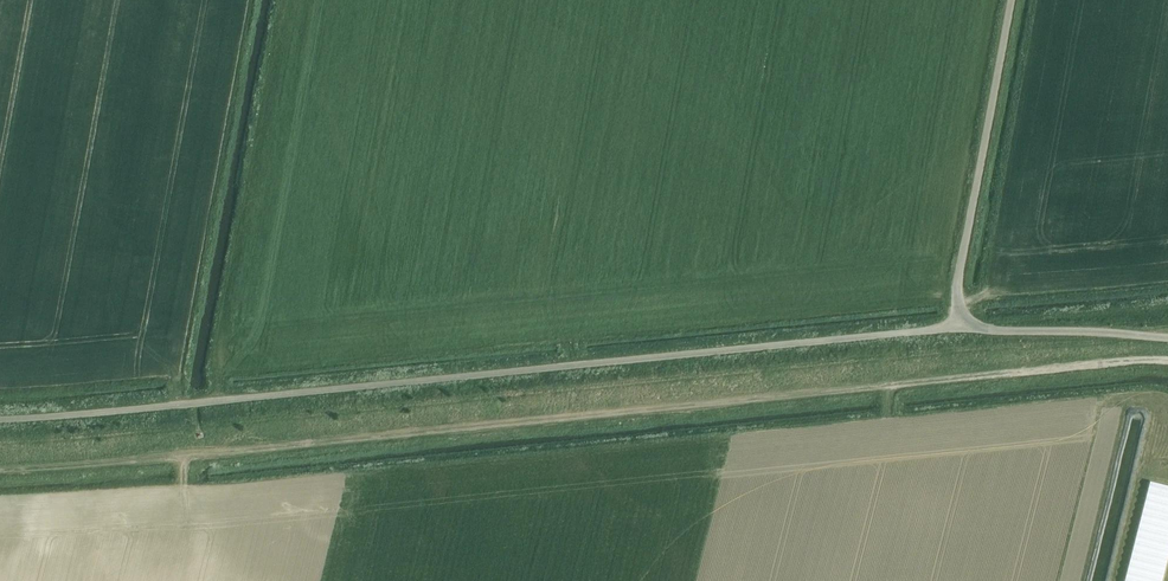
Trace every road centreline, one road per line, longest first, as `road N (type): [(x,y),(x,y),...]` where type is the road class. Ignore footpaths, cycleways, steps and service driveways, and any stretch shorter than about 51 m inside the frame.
road 1 (unclassified): [(958,325),(460,380),(0,416)]
road 2 (track): [(0,473),(891,388),(891,417)]
road 3 (unclassified): [(958,325),(958,276),(1013,0)]
road 4 (track): [(891,388),(1167,364)]
road 5 (unclassified): [(1167,337),(958,325)]

